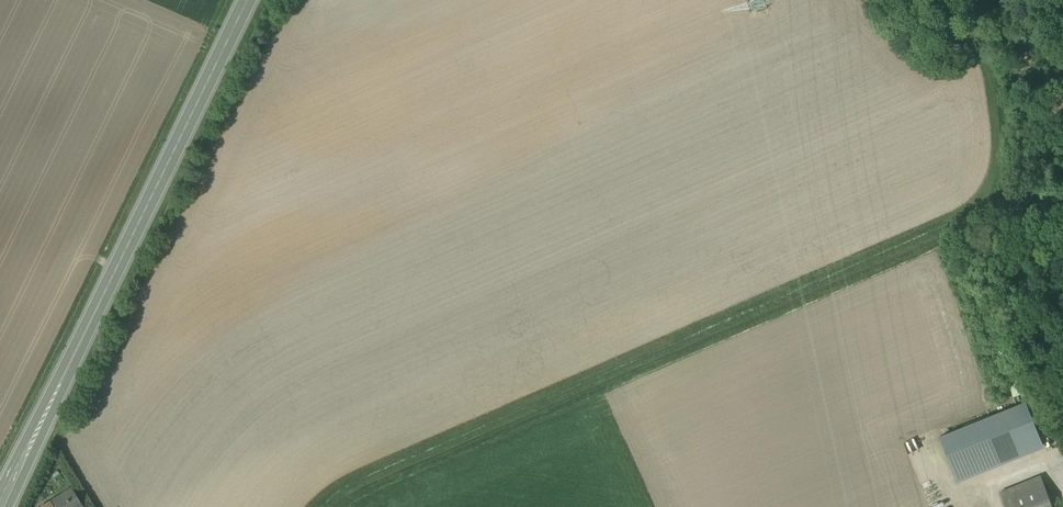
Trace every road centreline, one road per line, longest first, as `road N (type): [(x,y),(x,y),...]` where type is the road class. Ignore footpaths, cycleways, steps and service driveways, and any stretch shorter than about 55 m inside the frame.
road 1 (secondary): [(248,0),(0,506)]

